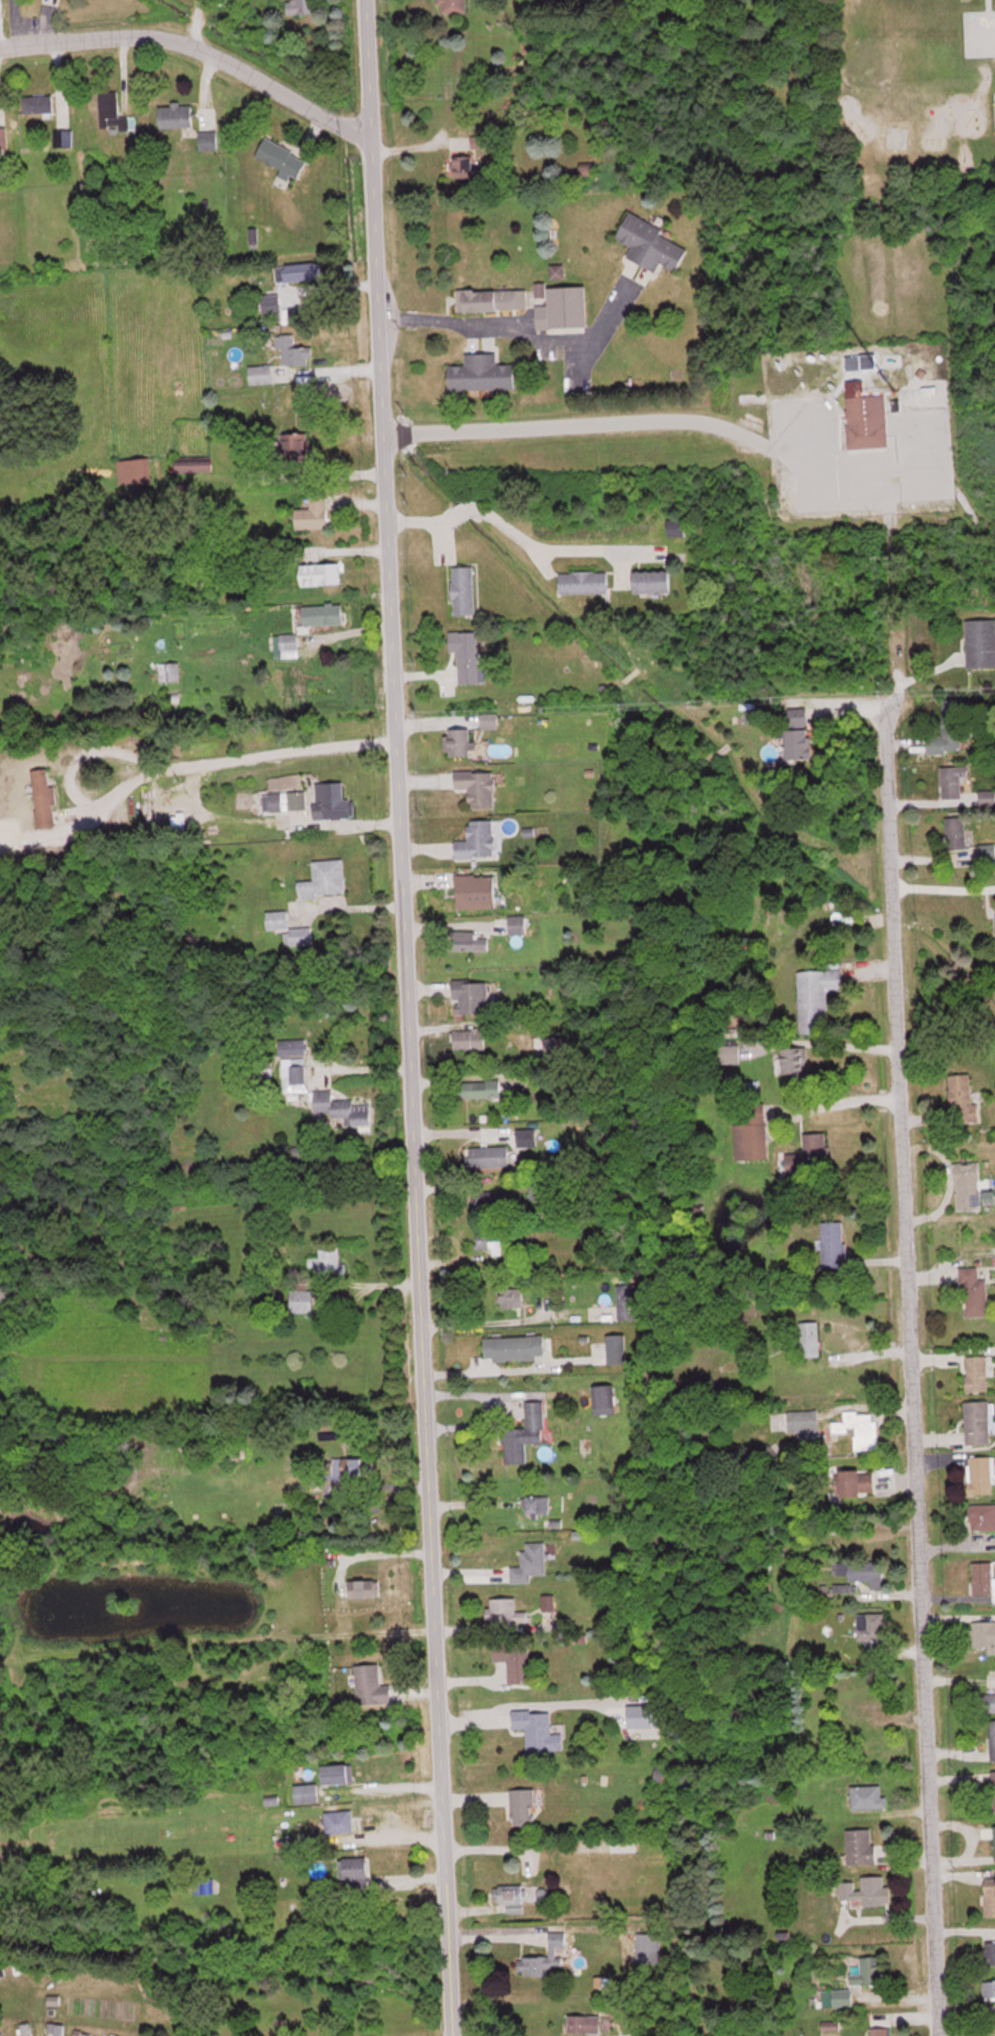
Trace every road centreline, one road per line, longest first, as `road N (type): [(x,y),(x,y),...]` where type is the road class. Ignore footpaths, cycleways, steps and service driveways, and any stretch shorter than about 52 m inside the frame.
road 1 (residential): [(449,2035),(360,0)]
road 2 (residential): [(934,2035),(890,976),(882,464)]
road 3 (residential): [(365,134),(174,41),(129,35),(0,44)]

